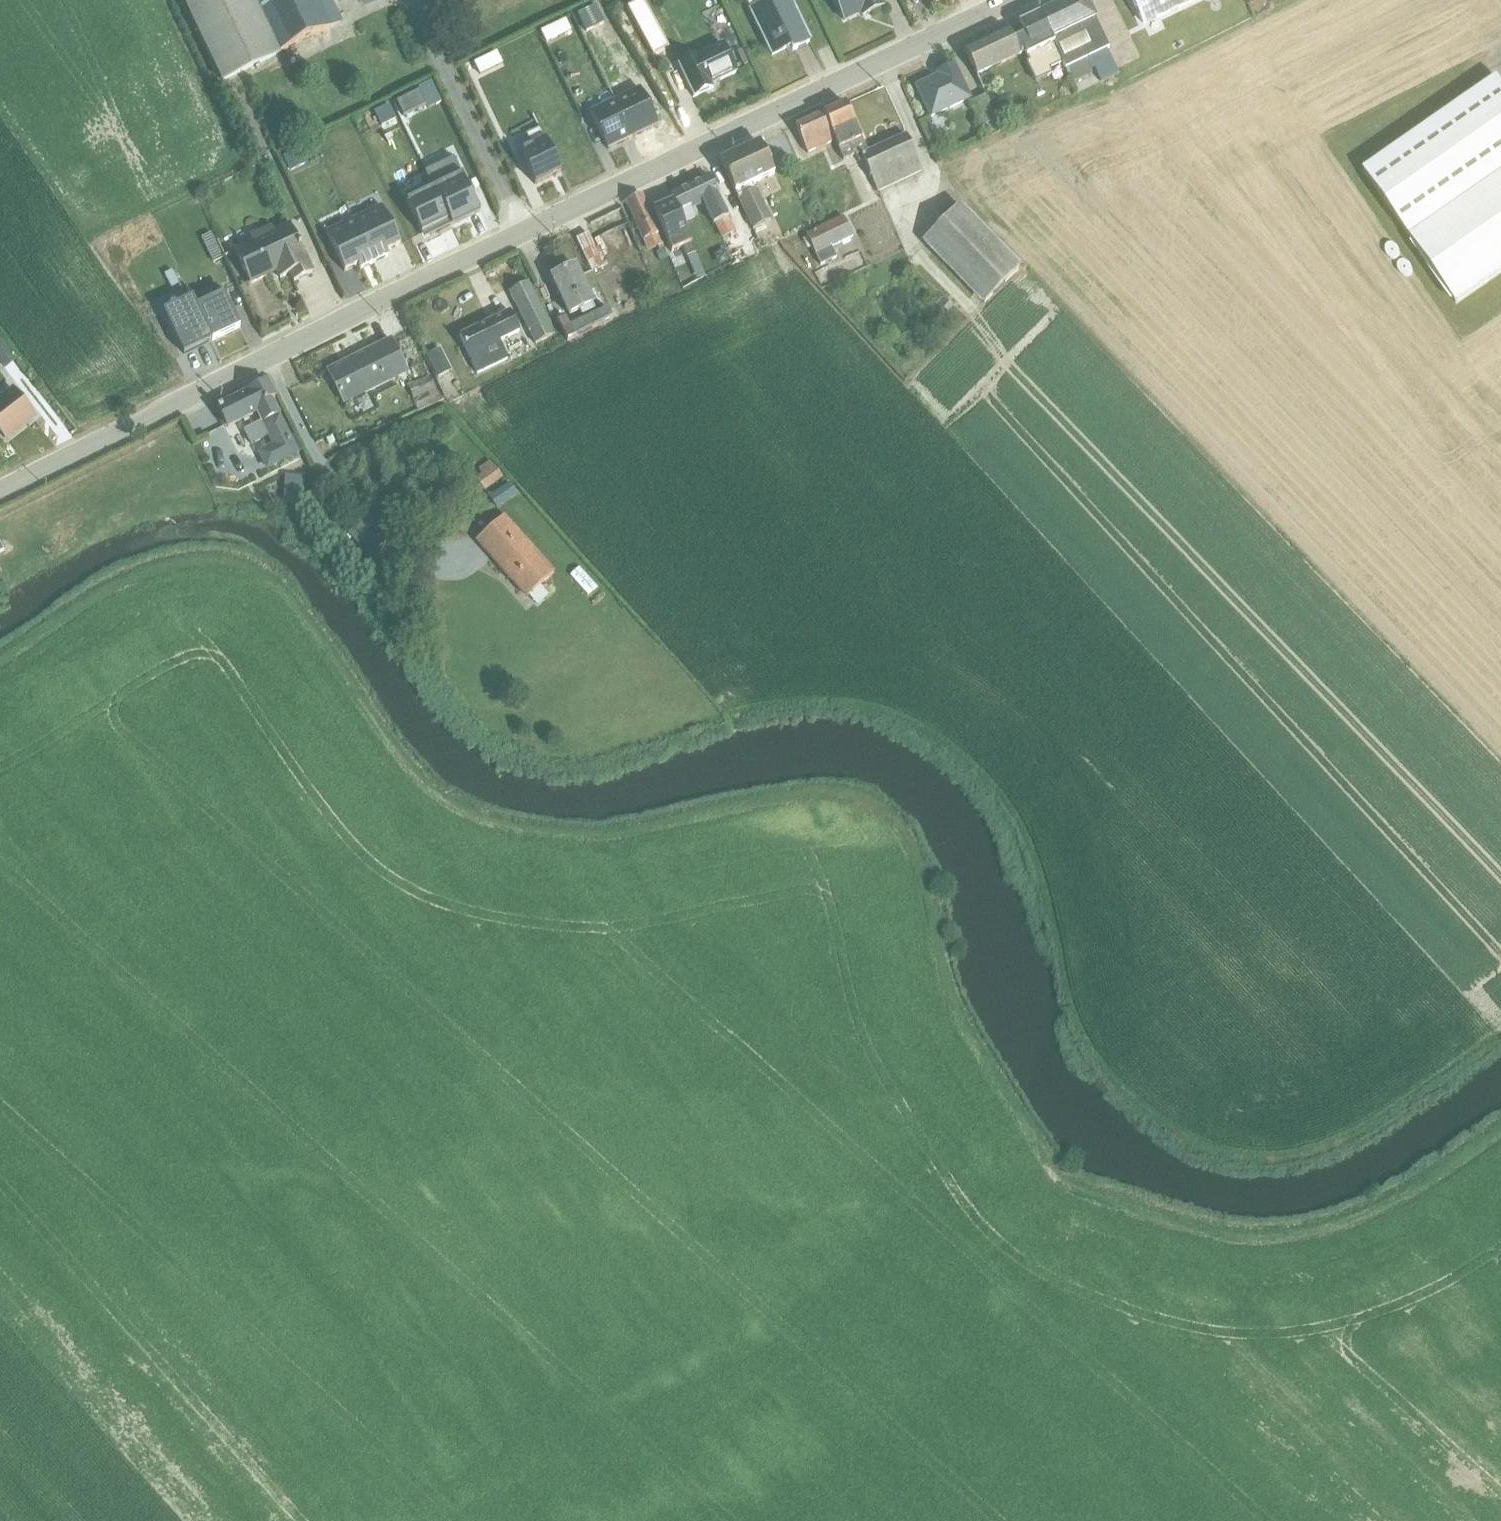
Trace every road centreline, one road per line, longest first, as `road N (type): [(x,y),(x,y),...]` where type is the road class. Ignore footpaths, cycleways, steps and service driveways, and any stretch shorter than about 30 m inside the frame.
road 1 (tertiary): [(0,495),(1012,0)]

